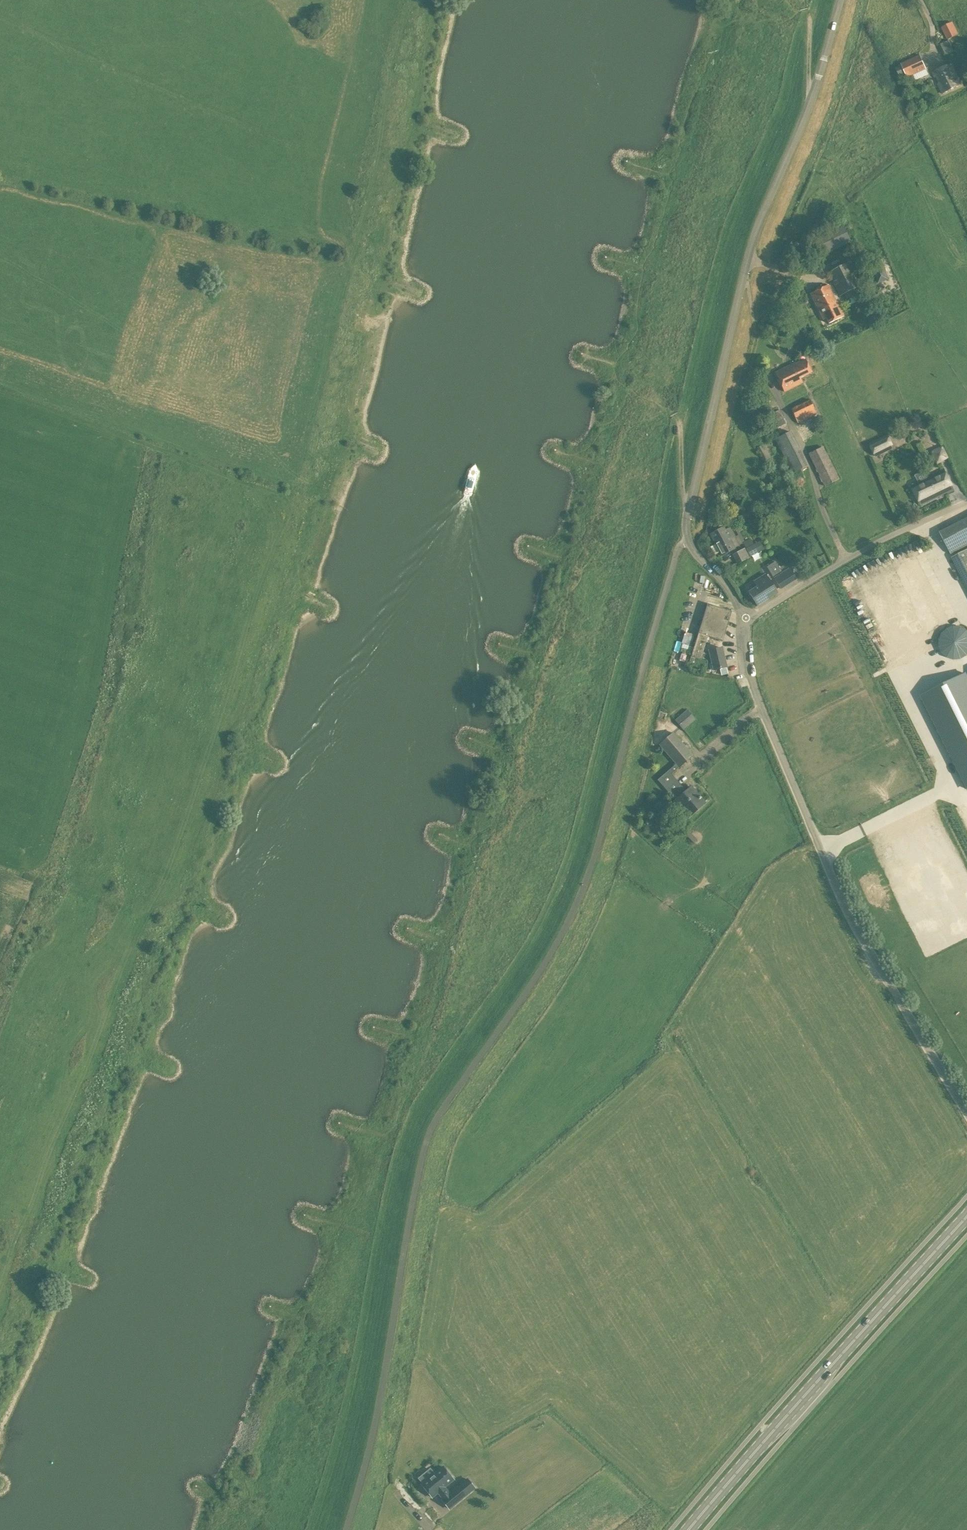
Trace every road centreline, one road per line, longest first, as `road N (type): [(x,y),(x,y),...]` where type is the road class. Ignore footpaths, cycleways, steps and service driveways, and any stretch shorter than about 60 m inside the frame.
road 1 (unclassified): [(744,620),(729,590),(690,546),(687,514),(749,247),(816,84),(839,0)]
road 2 (unclassified): [(966,1108),(841,897),(747,671),(744,620)]
road 3 (primary): [(688,1529),(966,1214)]
road 4 (unclassified): [(744,620),(853,556),(966,502)]

